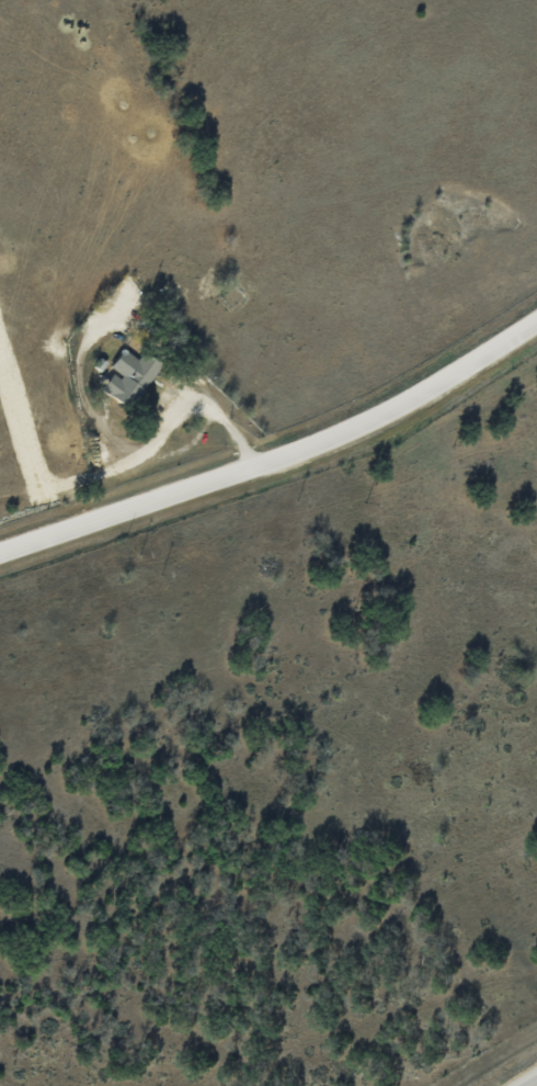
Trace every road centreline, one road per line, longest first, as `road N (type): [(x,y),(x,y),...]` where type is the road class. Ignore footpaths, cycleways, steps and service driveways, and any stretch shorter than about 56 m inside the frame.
road 1 (tertiary): [(0,552),(359,428),(536,320)]

